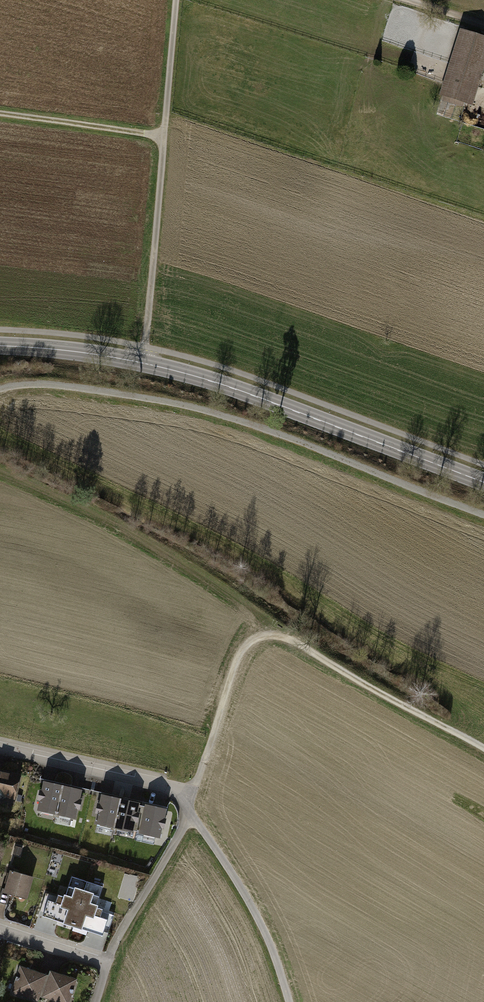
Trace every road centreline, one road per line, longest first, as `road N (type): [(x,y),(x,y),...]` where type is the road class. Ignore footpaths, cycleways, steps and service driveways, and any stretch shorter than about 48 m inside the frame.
road 1 (tertiary): [(483,483),(199,376),(0,346)]
road 2 (track): [(0,389),(55,384),(213,412),(483,515)]
road 3 (track): [(188,808),(240,659),(257,637),(275,633),(483,748)]
road 4 (track): [(176,0),(141,363)]
road 5 (residential): [(188,808),(165,784),(0,747)]
road 6 (track): [(0,115),(164,136)]

